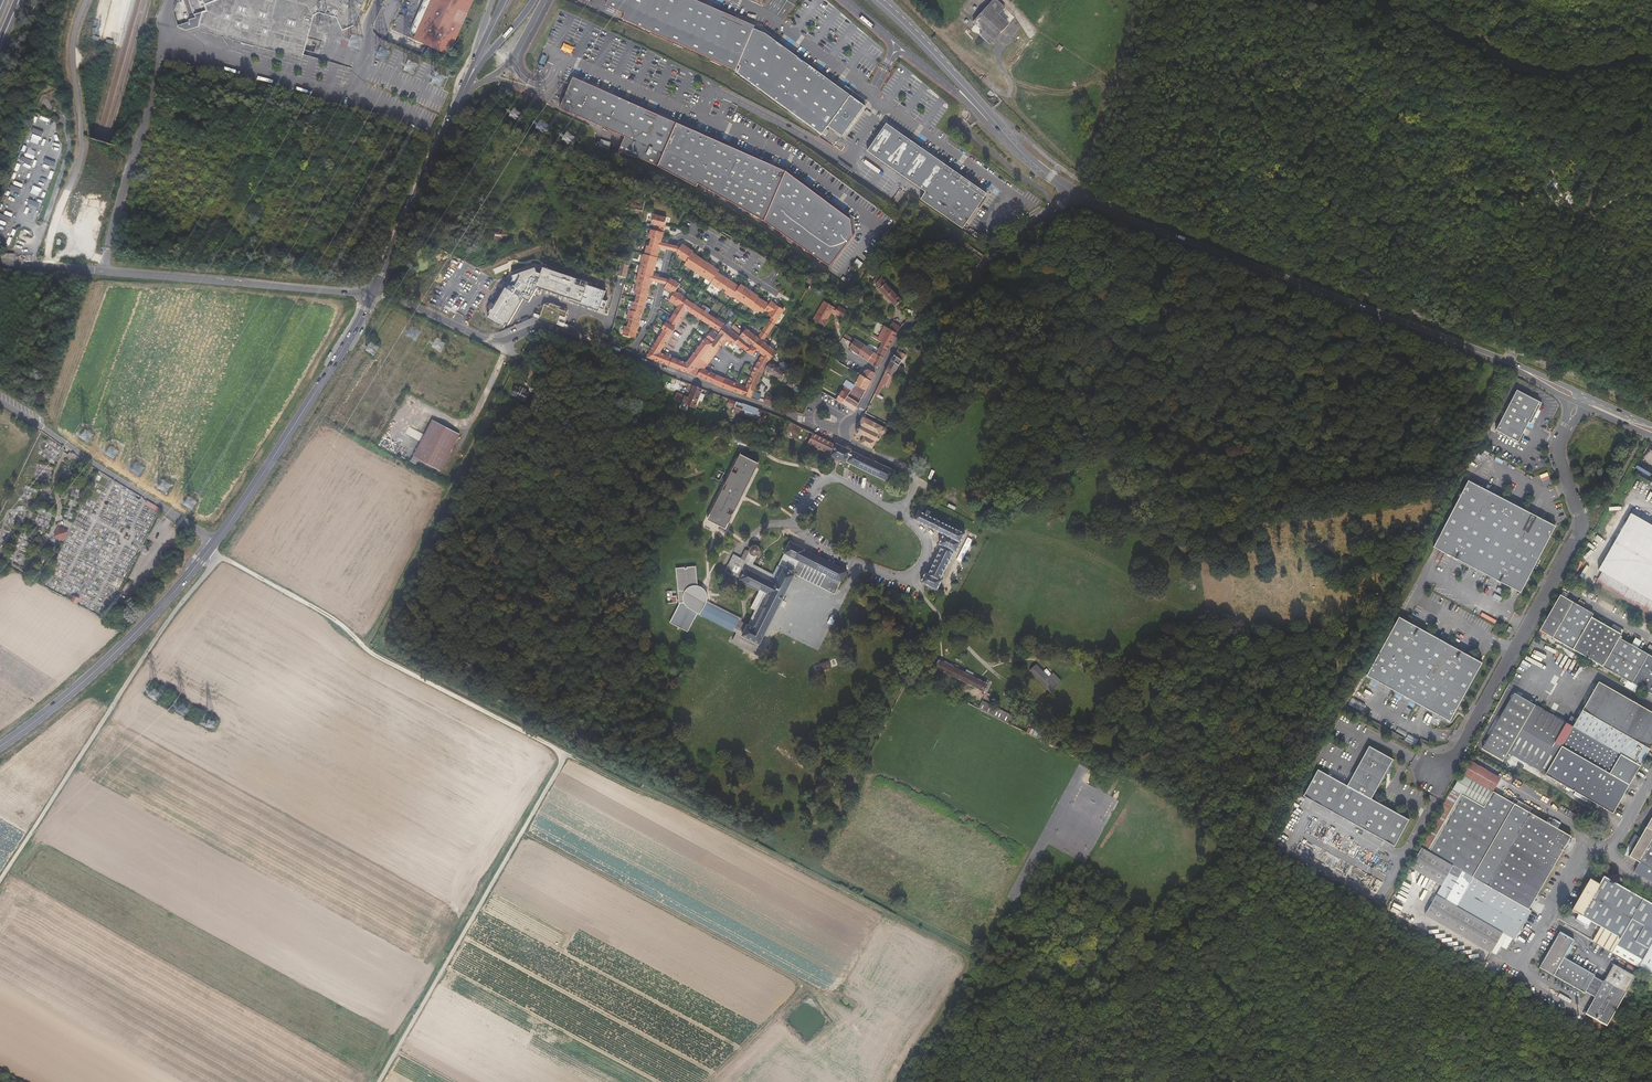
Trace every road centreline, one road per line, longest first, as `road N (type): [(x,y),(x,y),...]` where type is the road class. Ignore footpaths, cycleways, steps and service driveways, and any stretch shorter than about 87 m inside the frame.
road 1 (track): [(0,881),(204,577),(209,548),(566,759)]
road 2 (tertiary): [(1067,189),(1507,361),(1651,429)]
road 3 (track): [(566,759),(971,959)]
road 4 (unclassified): [(0,265),(373,293)]
road 5 (track): [(379,1081),(566,759)]
road 6 (track): [(369,648),(517,355),(504,340)]
road 7 (track): [(1067,189),(1106,95),(1102,83),(1065,94),(1018,84),(968,55),(907,0)]
road 8 (residential): [(1055,207),(912,321),(860,412),(838,430)]
road 9 (primary): [(0,746),(102,664),(215,542)]
road 10 (primary): [(215,542),(373,293)]
road 11 (track): [(47,268),(80,162),(75,70),(104,0)]
road 12 (residential): [(631,356),(542,326),(487,340),(373,293)]
road 13 (track): [(1651,83),(1526,321)]
road 14 (residential): [(825,480),(795,516),(796,529),(808,542),(906,580),(922,566),(927,545),(900,514)]
road 15 (unclassified): [(631,356),(681,237),(796,306)]
road 16 (unclassified): [(215,542),(0,404)]
road 17 (primary): [(373,293),(469,81)]
road 18 (residential): [(838,430),(631,356)]
road 19 (tertiary): [(1009,141),(876,0)]
road 20 (track): [(971,959),(898,1081)]
road 21 (residential): [(900,514),(911,494),(906,469),(838,430)]

